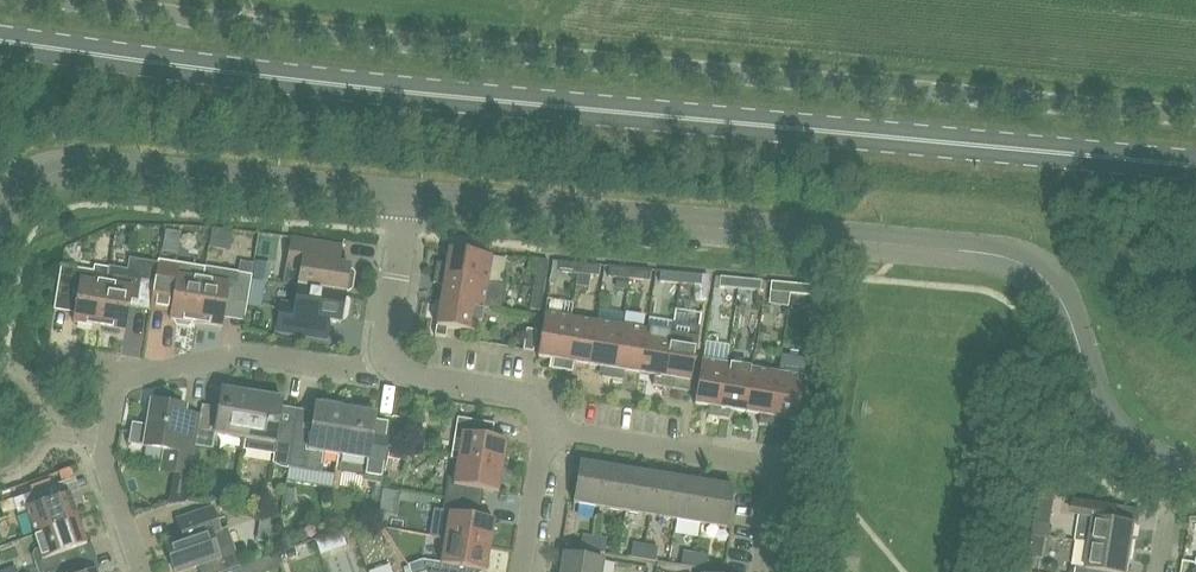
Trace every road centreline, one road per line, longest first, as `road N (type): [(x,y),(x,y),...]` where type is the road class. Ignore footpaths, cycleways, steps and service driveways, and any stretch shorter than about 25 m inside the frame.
road 1 (primary): [(1195,166),(289,79),(0,41)]
road 2 (unclassified): [(1195,116),(651,68),(66,0)]
road 3 (tertiary): [(411,200),(1027,265),(1071,321),(1101,418),(1120,447),(1173,471),(1195,471)]
road 4 (tertiary): [(0,219),(34,185),(80,170),(411,200)]
road 5 (residential): [(129,378),(239,355),(391,367)]
road 6 (residential): [(778,480),(766,465),(545,430)]
road 7 (residential): [(140,571),(102,460),(114,398),(129,378)]
road 8 (residential): [(545,430),(527,395),(403,376),(391,367)]
road 9 (residential): [(391,367),(385,350),(411,200)]
road 10 (residential): [(521,571),(545,430)]

